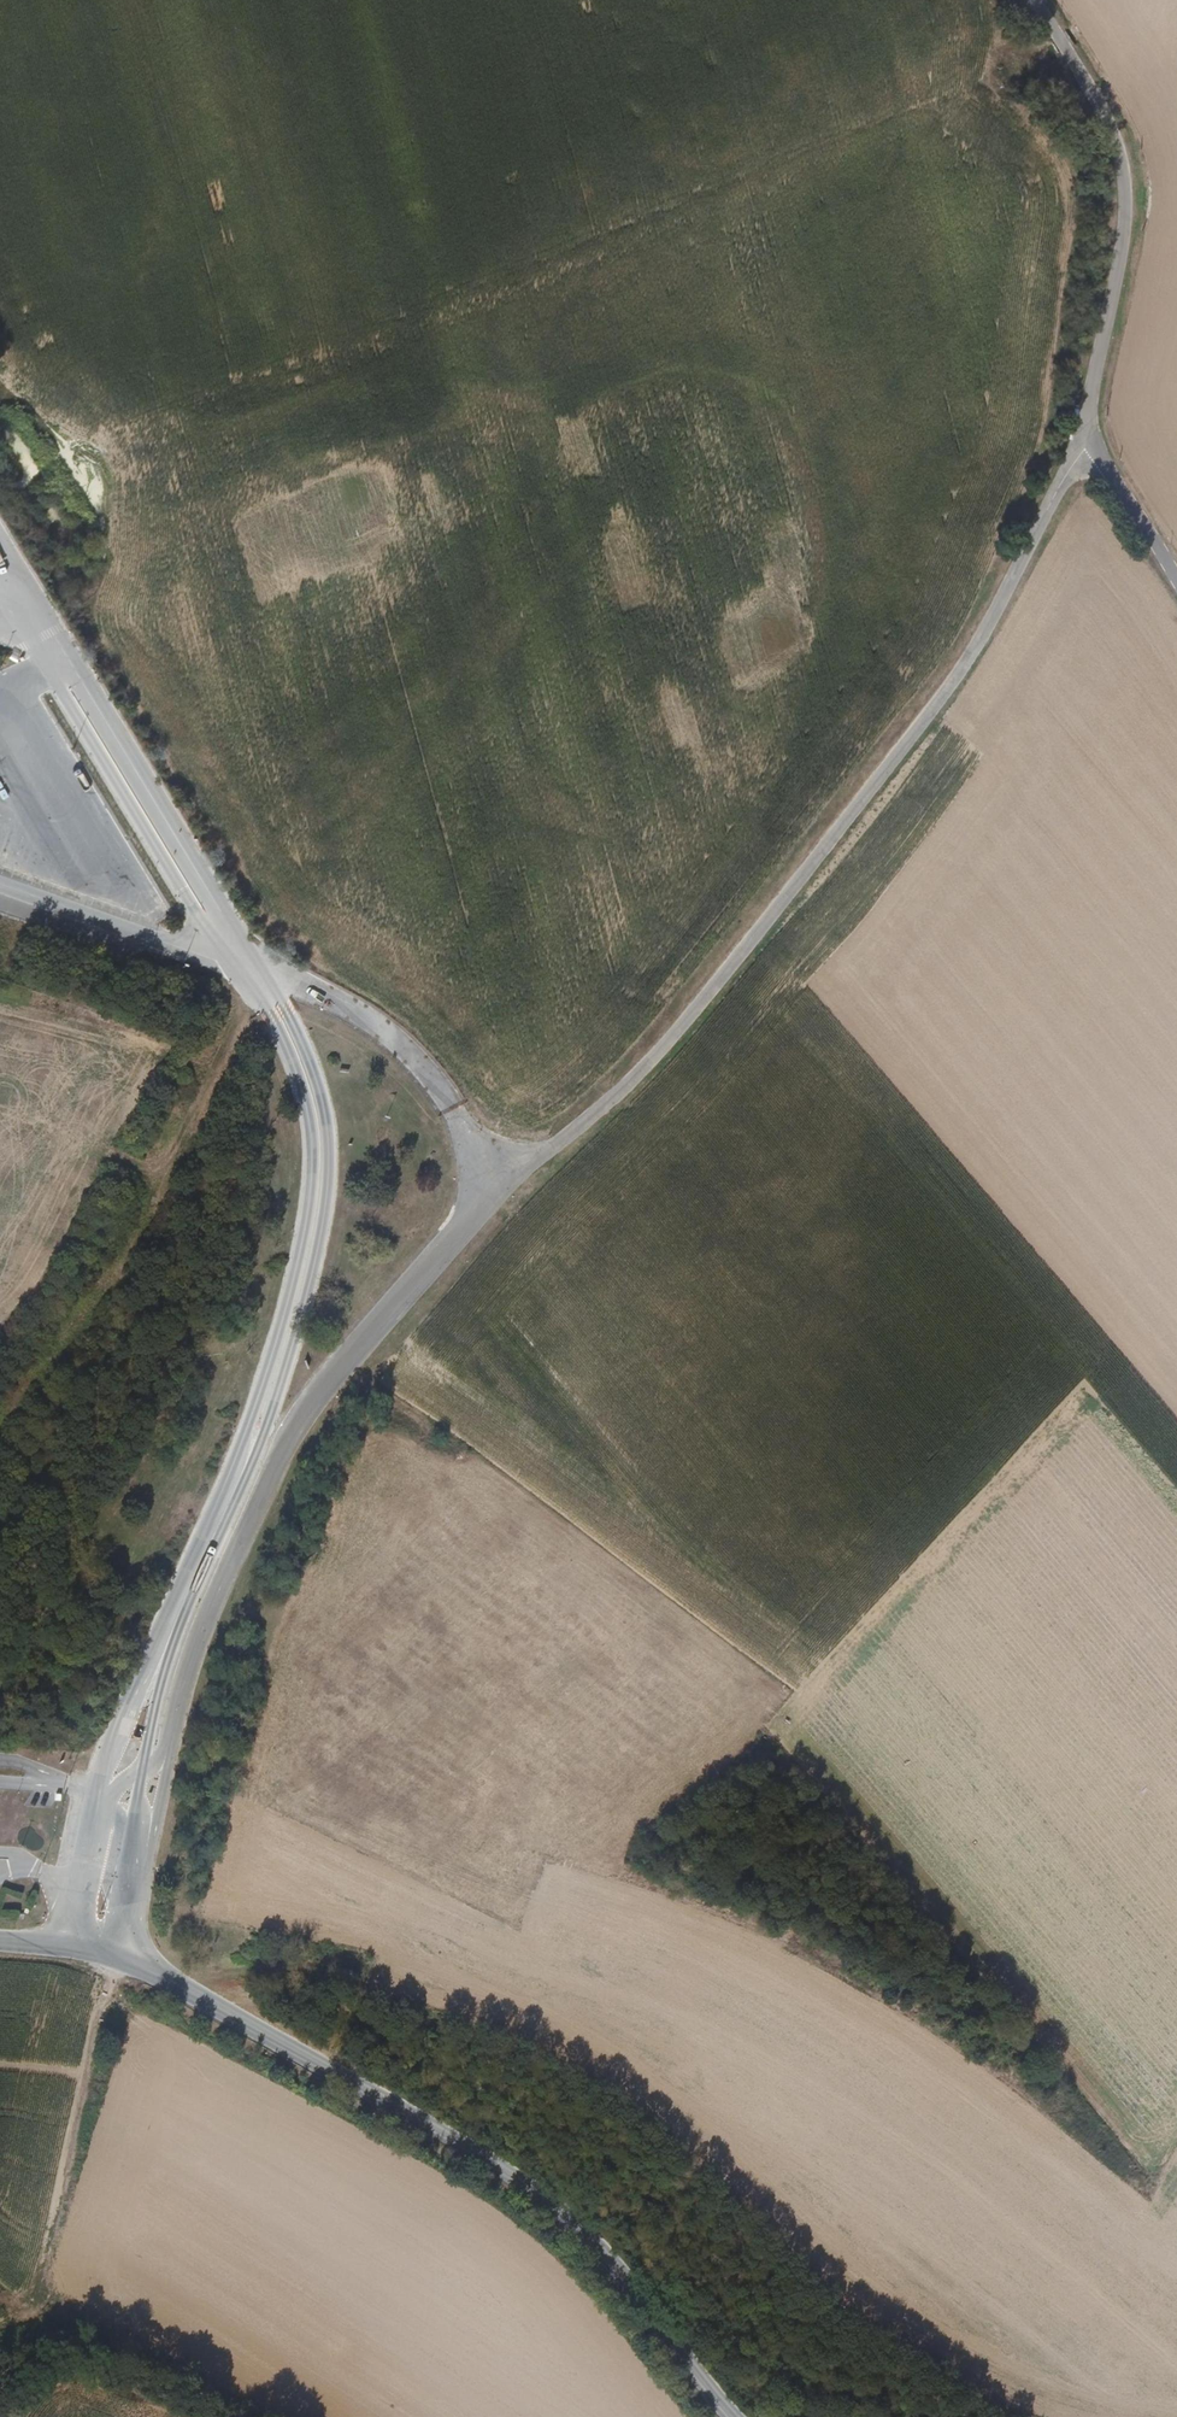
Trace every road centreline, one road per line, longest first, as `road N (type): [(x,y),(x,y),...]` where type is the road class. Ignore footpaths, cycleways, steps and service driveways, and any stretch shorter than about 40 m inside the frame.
road 1 (unclassified): [(1094,445),(1059,490),(967,662),(696,1013),(630,1093),(497,1193),(332,1375),(230,1567),(176,1728)]
road 2 (unclassified): [(125,1956),(531,2190),(619,2270),(733,2416)]
road 3 (unclassified): [(1035,0),(1113,129),(1123,173),(1126,235),(1091,401),(1094,445)]
road 4 (unclassified): [(125,1956),(176,1728)]
road 5 (unclassified): [(1094,445),(1176,582)]
road 6 (unclassified): [(176,1728),(159,1758),(119,1788),(91,1834)]
road 7 (unclassified): [(125,1956),(0,1940)]

